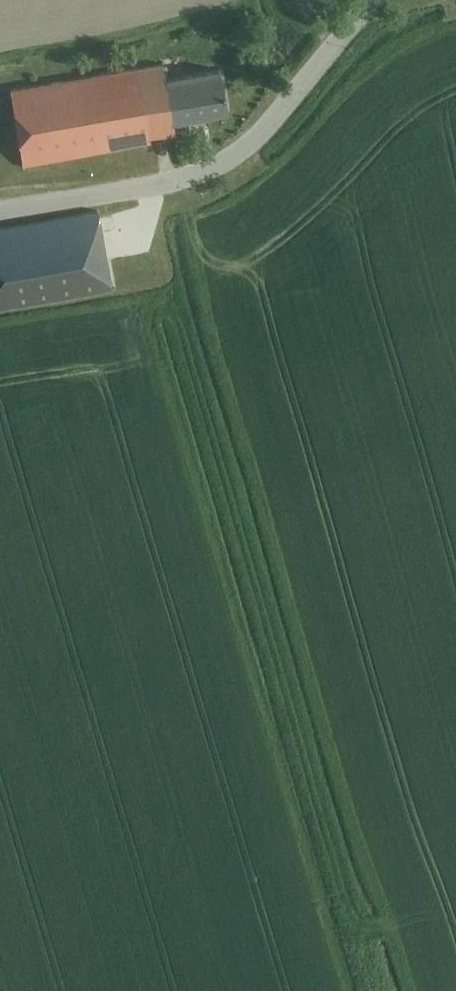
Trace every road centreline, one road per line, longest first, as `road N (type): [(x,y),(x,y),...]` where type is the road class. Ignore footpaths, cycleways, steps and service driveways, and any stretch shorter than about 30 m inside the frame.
road 1 (residential): [(377,0),(250,151),(171,185),(0,214)]

